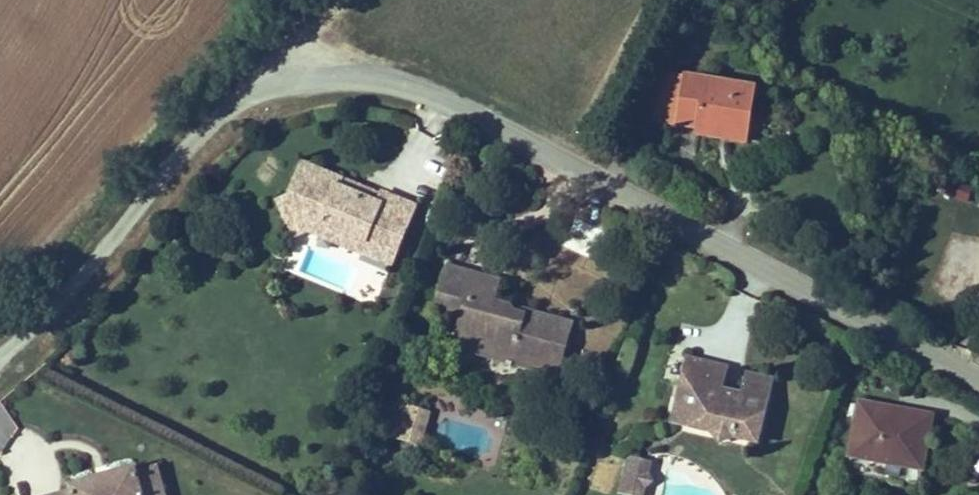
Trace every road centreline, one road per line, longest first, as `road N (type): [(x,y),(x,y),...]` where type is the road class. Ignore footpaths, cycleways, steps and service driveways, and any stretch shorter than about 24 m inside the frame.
road 1 (unclassified): [(978,380),(460,108),(412,89),(331,78),(235,104),(195,137),(65,295),(0,357)]

